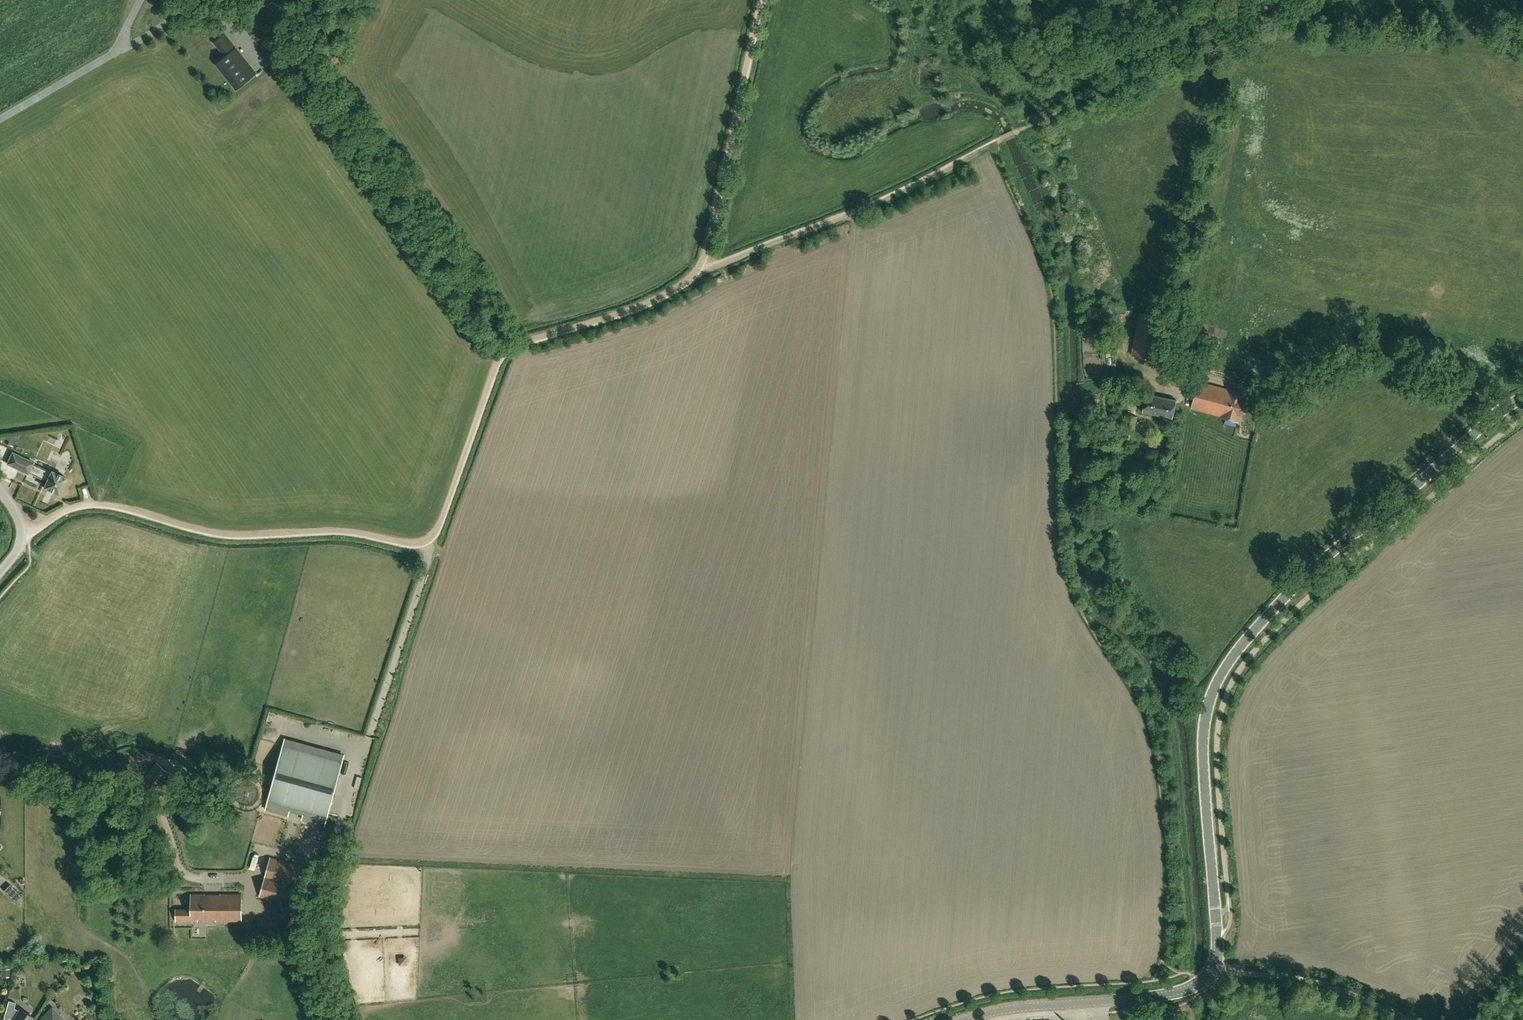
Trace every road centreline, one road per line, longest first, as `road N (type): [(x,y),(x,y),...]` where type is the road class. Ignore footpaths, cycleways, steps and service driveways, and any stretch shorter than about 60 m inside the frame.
road 1 (tertiary): [(1098,1002),(1173,994),(1211,973),(1216,916),(1204,719),(1235,656),(1300,585),(1522,402)]
road 2 (track): [(429,538),(347,529),(224,533),(99,502),(23,531)]
road 3 (track): [(429,538),(507,348),(640,305),(698,268)]
road 4 (track): [(698,268),(760,0)]
road 5 (track): [(1211,973),(1339,989),(1397,1019)]
road 6 (tertiary): [(968,1019),(1098,1002)]

